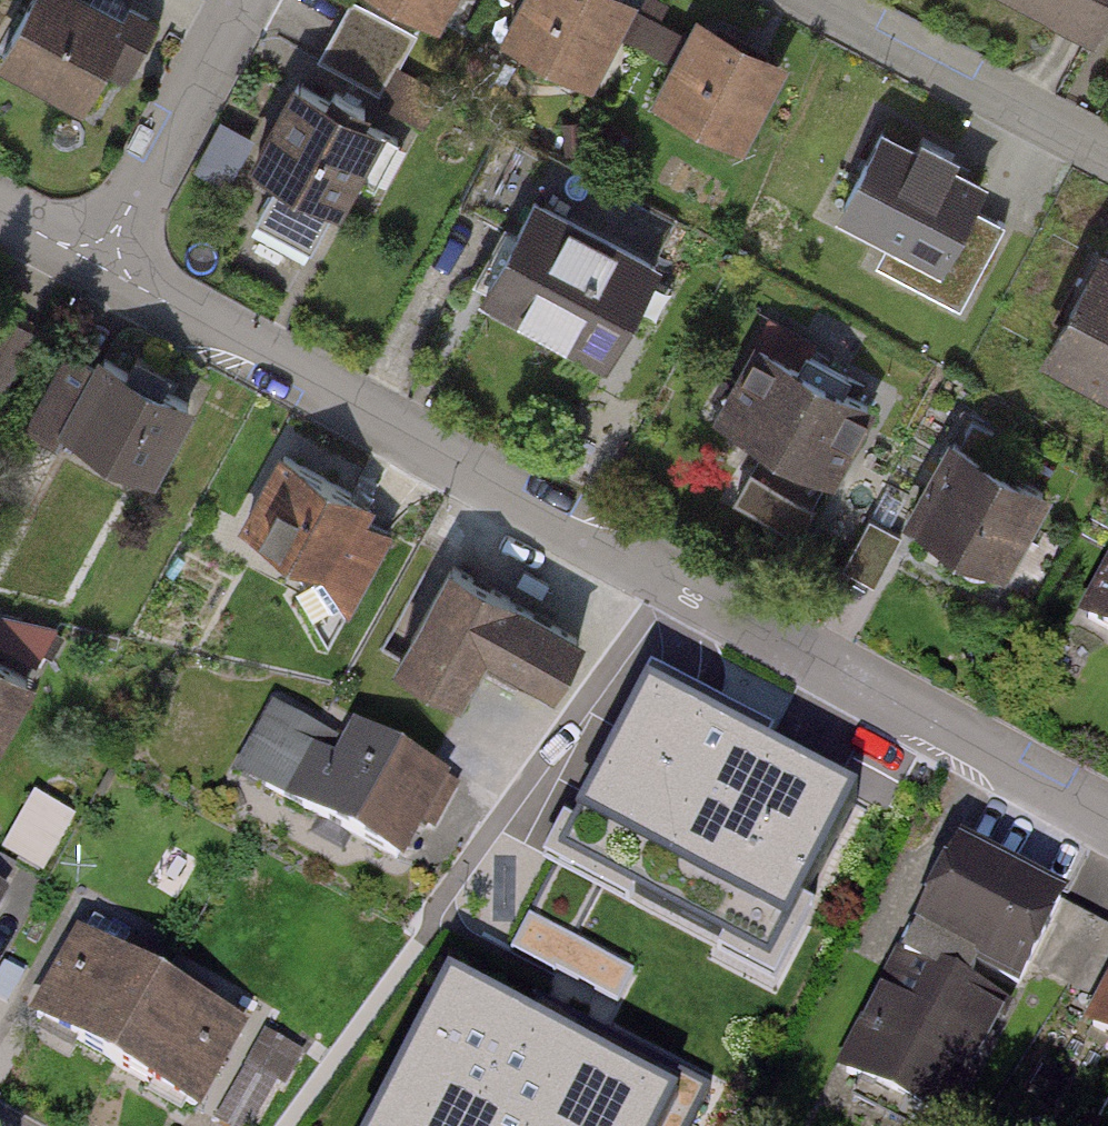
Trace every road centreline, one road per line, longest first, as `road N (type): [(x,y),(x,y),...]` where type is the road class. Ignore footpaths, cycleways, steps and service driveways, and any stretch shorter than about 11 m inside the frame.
road 1 (residential): [(1107,815),(137,286),(105,252)]
road 2 (residential): [(1107,153),(819,0)]
road 3 (residential): [(105,252),(247,0)]

